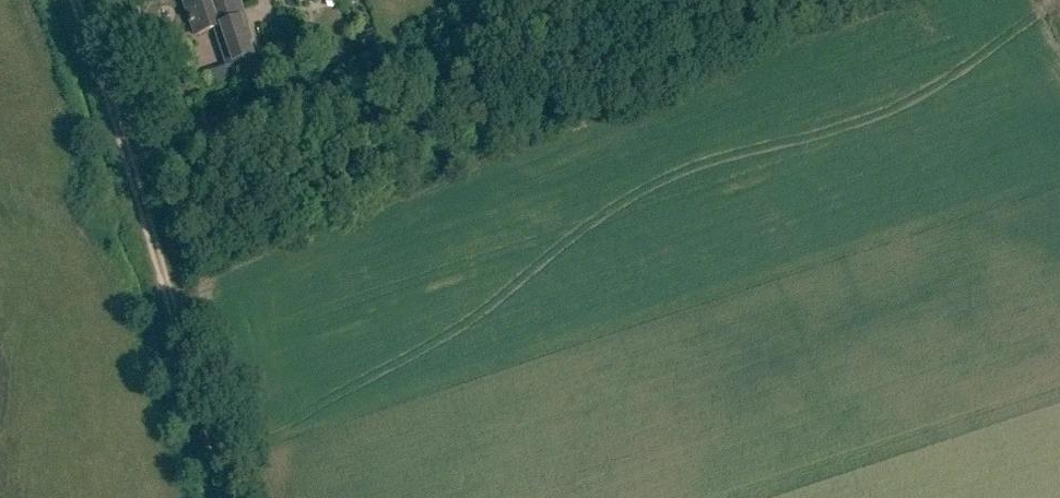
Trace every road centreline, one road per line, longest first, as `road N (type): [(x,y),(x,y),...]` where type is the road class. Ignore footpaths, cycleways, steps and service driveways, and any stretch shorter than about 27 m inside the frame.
road 1 (track): [(74,0),(231,497)]

